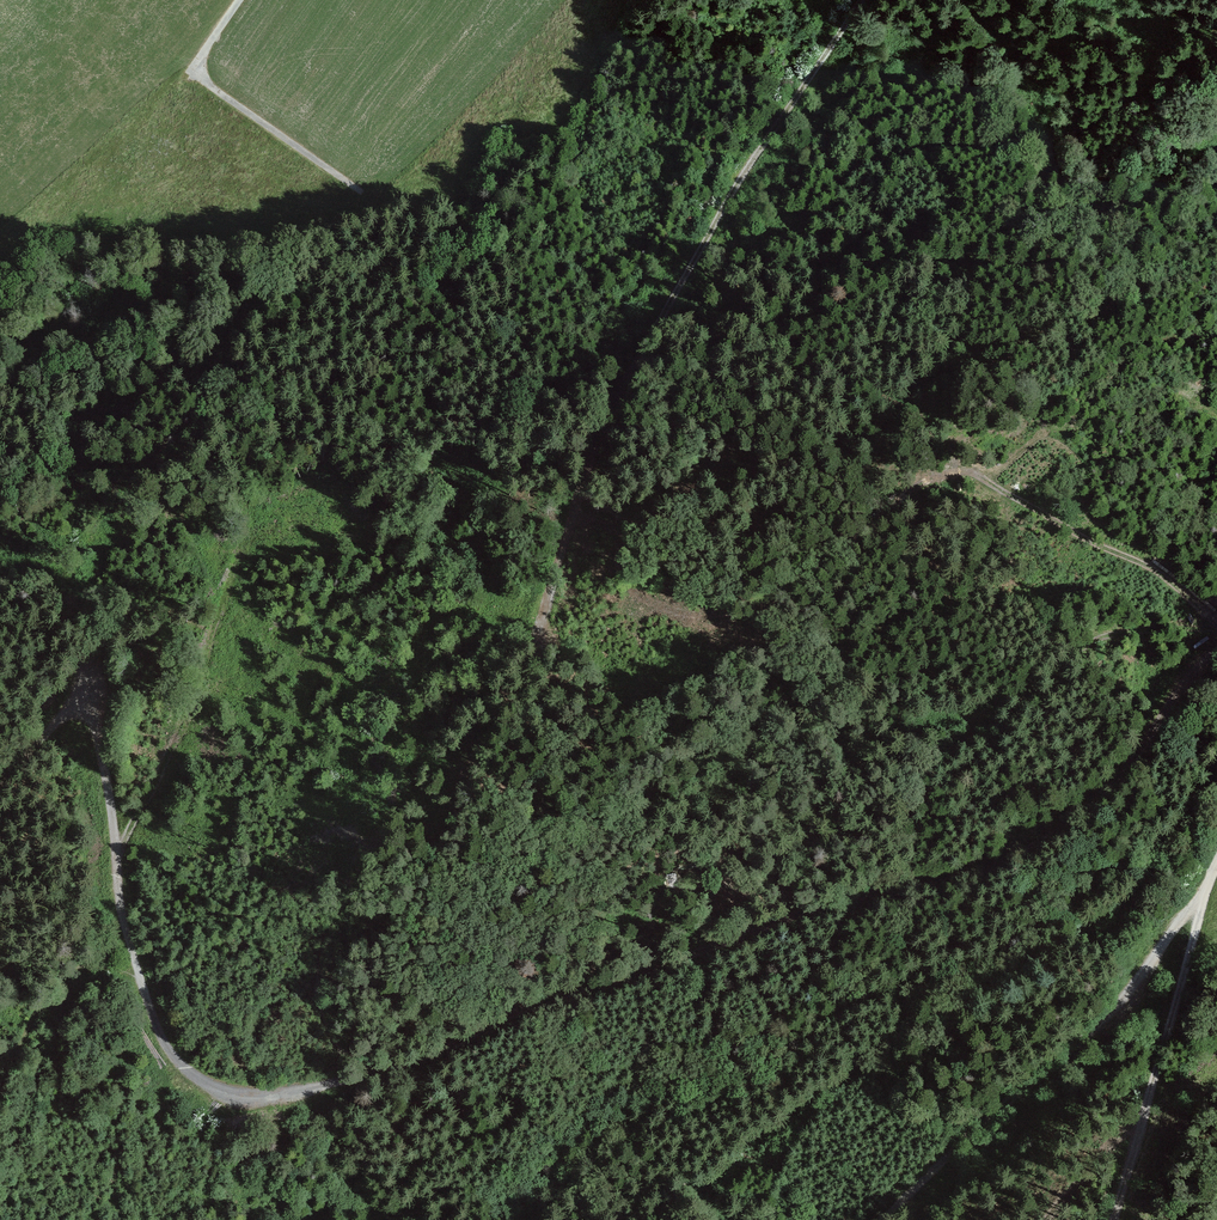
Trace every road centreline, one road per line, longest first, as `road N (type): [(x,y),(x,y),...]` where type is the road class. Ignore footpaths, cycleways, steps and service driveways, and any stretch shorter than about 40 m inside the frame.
road 1 (track): [(0,790),(86,687),(106,747),(134,956),(177,1065),(234,1093),(311,1088),(827,901),(982,869),(1120,778),(1176,693),(1216,652)]
road 2 (track): [(865,0),(651,333),(540,634),(502,770),(423,822),(325,931),(319,1005),(364,1073)]
road 3 (track): [(1216,617),(1160,572),(956,463),(919,480),(825,549),(590,498)]
road 4 (track): [(1202,896),(1128,991),(877,1219)]
road 5 (track): [(1216,867),(1202,896),(1108,1219)]
road 6 (track): [(240,0),(198,68),(380,204)]

